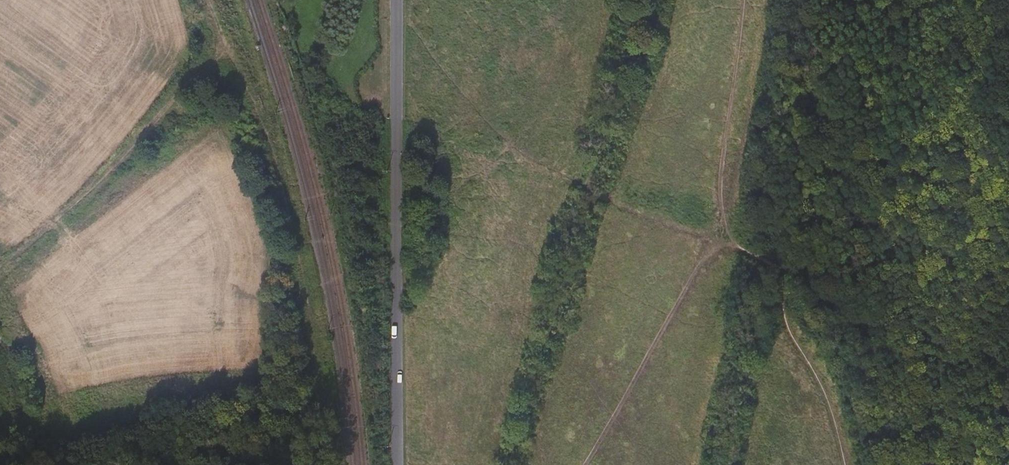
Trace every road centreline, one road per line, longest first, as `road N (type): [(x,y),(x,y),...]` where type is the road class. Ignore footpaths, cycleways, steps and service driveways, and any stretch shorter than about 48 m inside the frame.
road 1 (residential): [(395,0),(396,464)]
road 2 (track): [(724,218),(586,464)]
road 3 (track): [(745,0),(724,164),(724,218),(745,256)]
road 4 (track): [(851,464),(822,378),(772,287),(745,256)]

